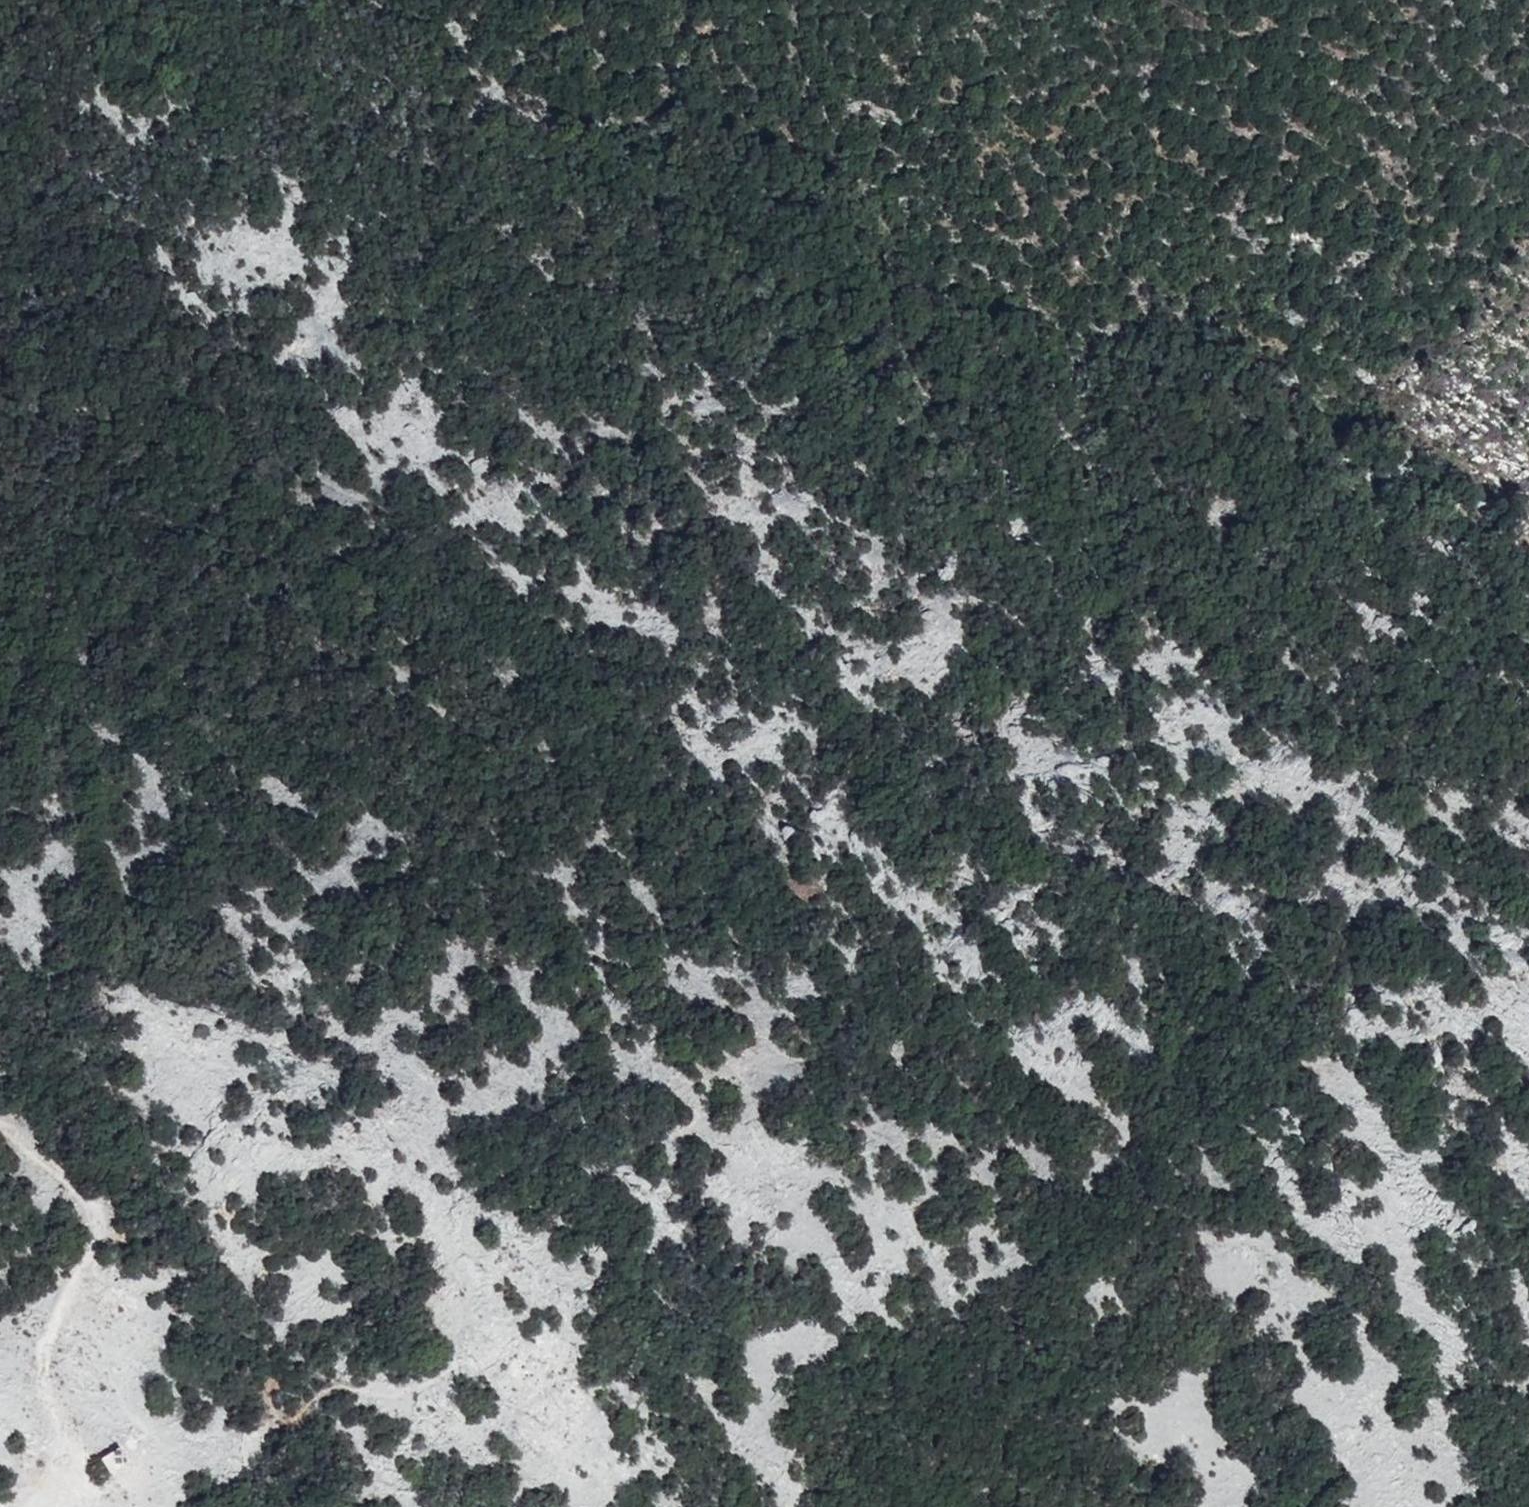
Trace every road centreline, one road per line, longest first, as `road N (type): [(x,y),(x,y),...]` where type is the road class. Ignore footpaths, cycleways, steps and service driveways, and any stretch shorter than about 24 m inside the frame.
road 1 (track): [(31,1506),(69,1460),(43,1353),(106,1216),(0,1119)]

